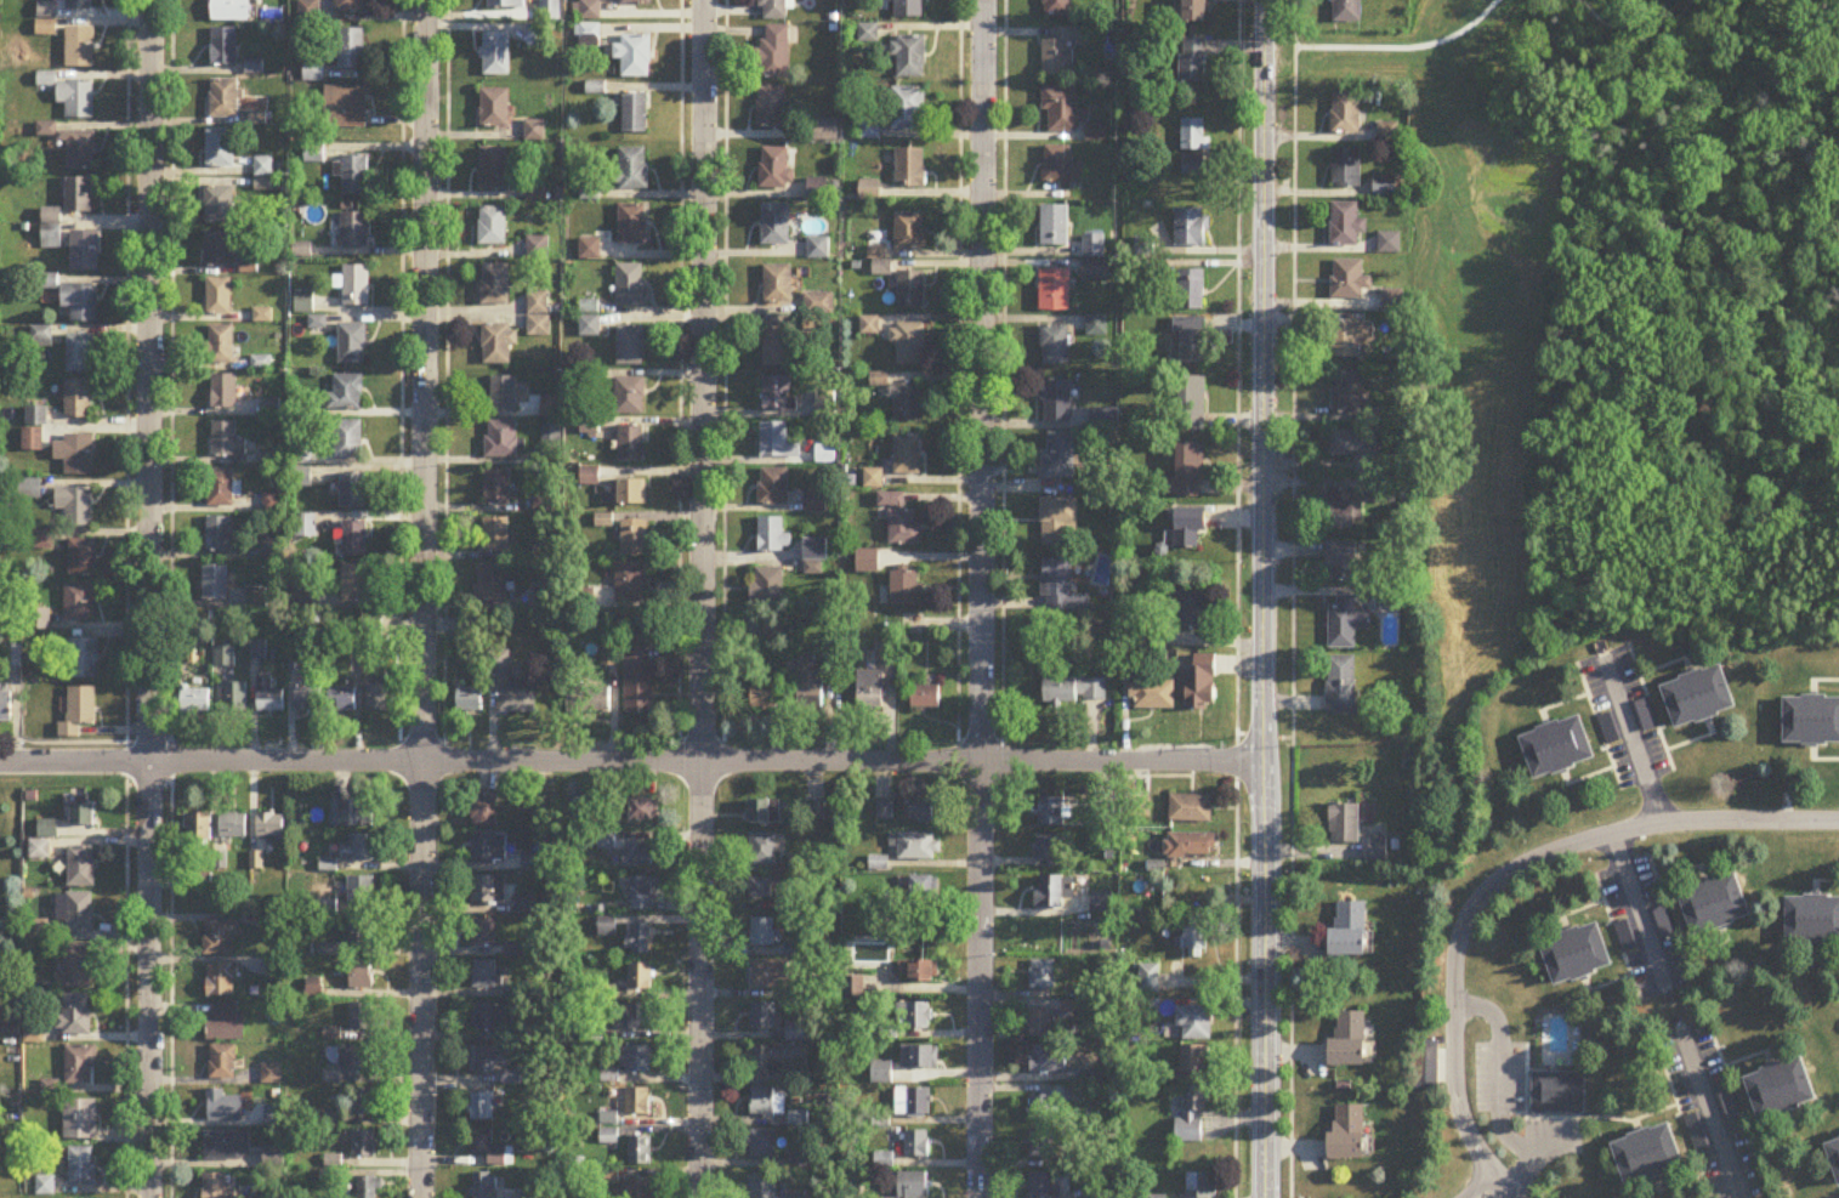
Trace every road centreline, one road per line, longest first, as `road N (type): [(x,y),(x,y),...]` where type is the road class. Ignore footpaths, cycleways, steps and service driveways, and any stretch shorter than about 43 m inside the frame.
road 1 (residential): [(0,762),(1264,763)]
road 2 (residential): [(975,1197),(985,0)]
road 3 (residential): [(700,1197),(705,0)]
road 4 (residential): [(419,1197),(424,0)]
road 5 (residential): [(148,1197),(150,0)]
road 6 (tertiary): [(1265,0),(1263,1197)]
road 7 (residential): [(1838,823),(1661,825),(1532,859),(1492,884),(1464,925),(1452,973),(1452,1028),(1463,1122),(1498,1186)]

